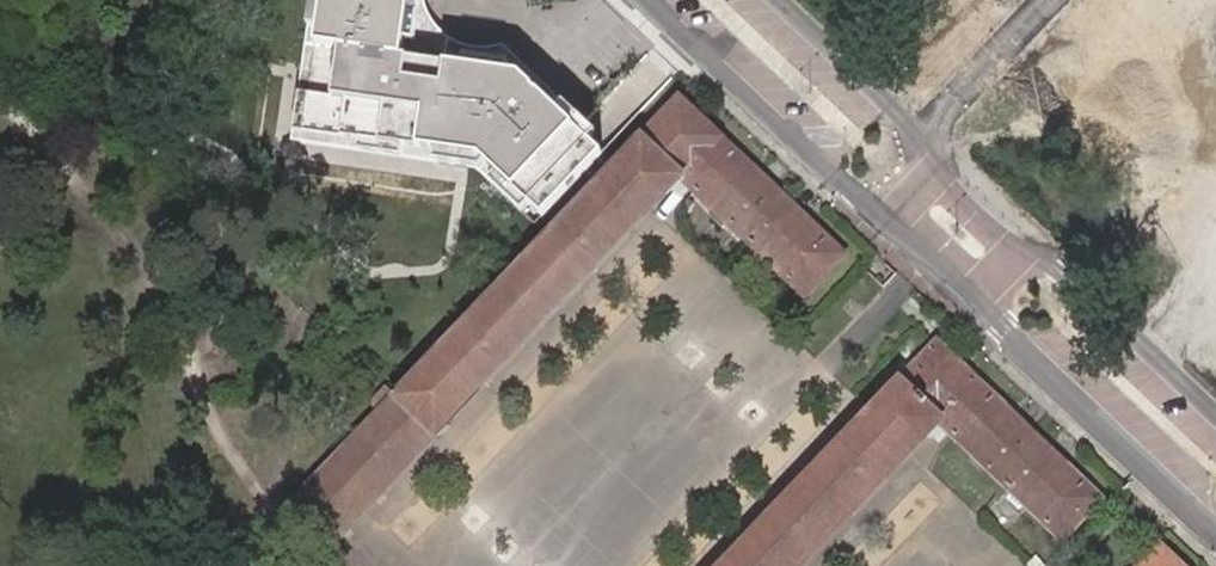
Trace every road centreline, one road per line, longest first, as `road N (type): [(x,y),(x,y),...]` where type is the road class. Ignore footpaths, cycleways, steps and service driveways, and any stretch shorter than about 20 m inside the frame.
road 1 (tertiary): [(644,0),(857,195),(905,213),(976,281),(1002,326),(1215,531)]
road 2 (tertiary): [(1215,415),(1051,258),(1009,247),(937,178),(920,131),(783,0)]

